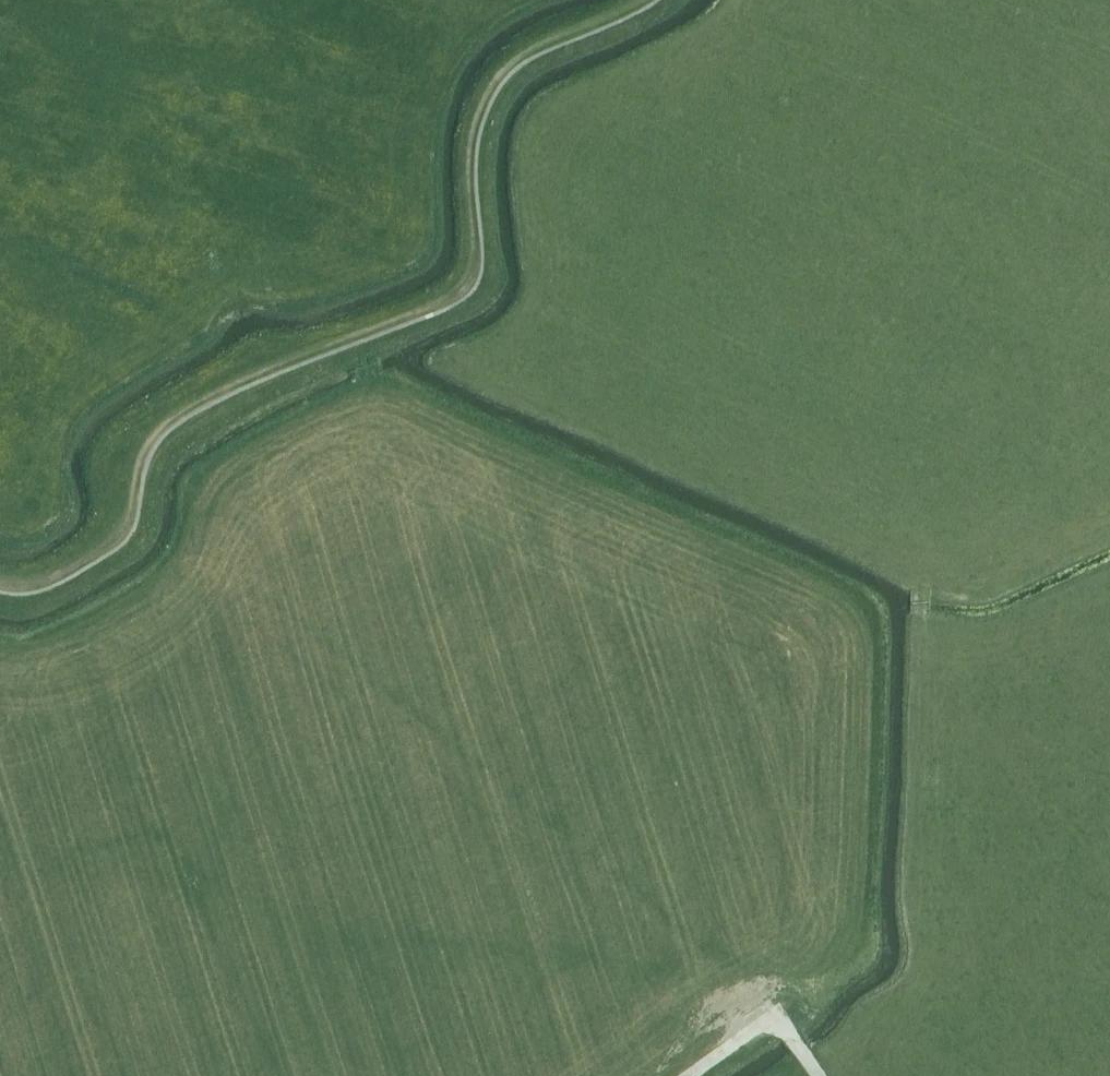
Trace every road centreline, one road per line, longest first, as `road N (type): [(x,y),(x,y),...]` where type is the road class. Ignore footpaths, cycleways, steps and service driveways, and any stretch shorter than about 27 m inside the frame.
road 1 (unclassified): [(701,1075),(760,1035),(793,1039),(814,1075)]

